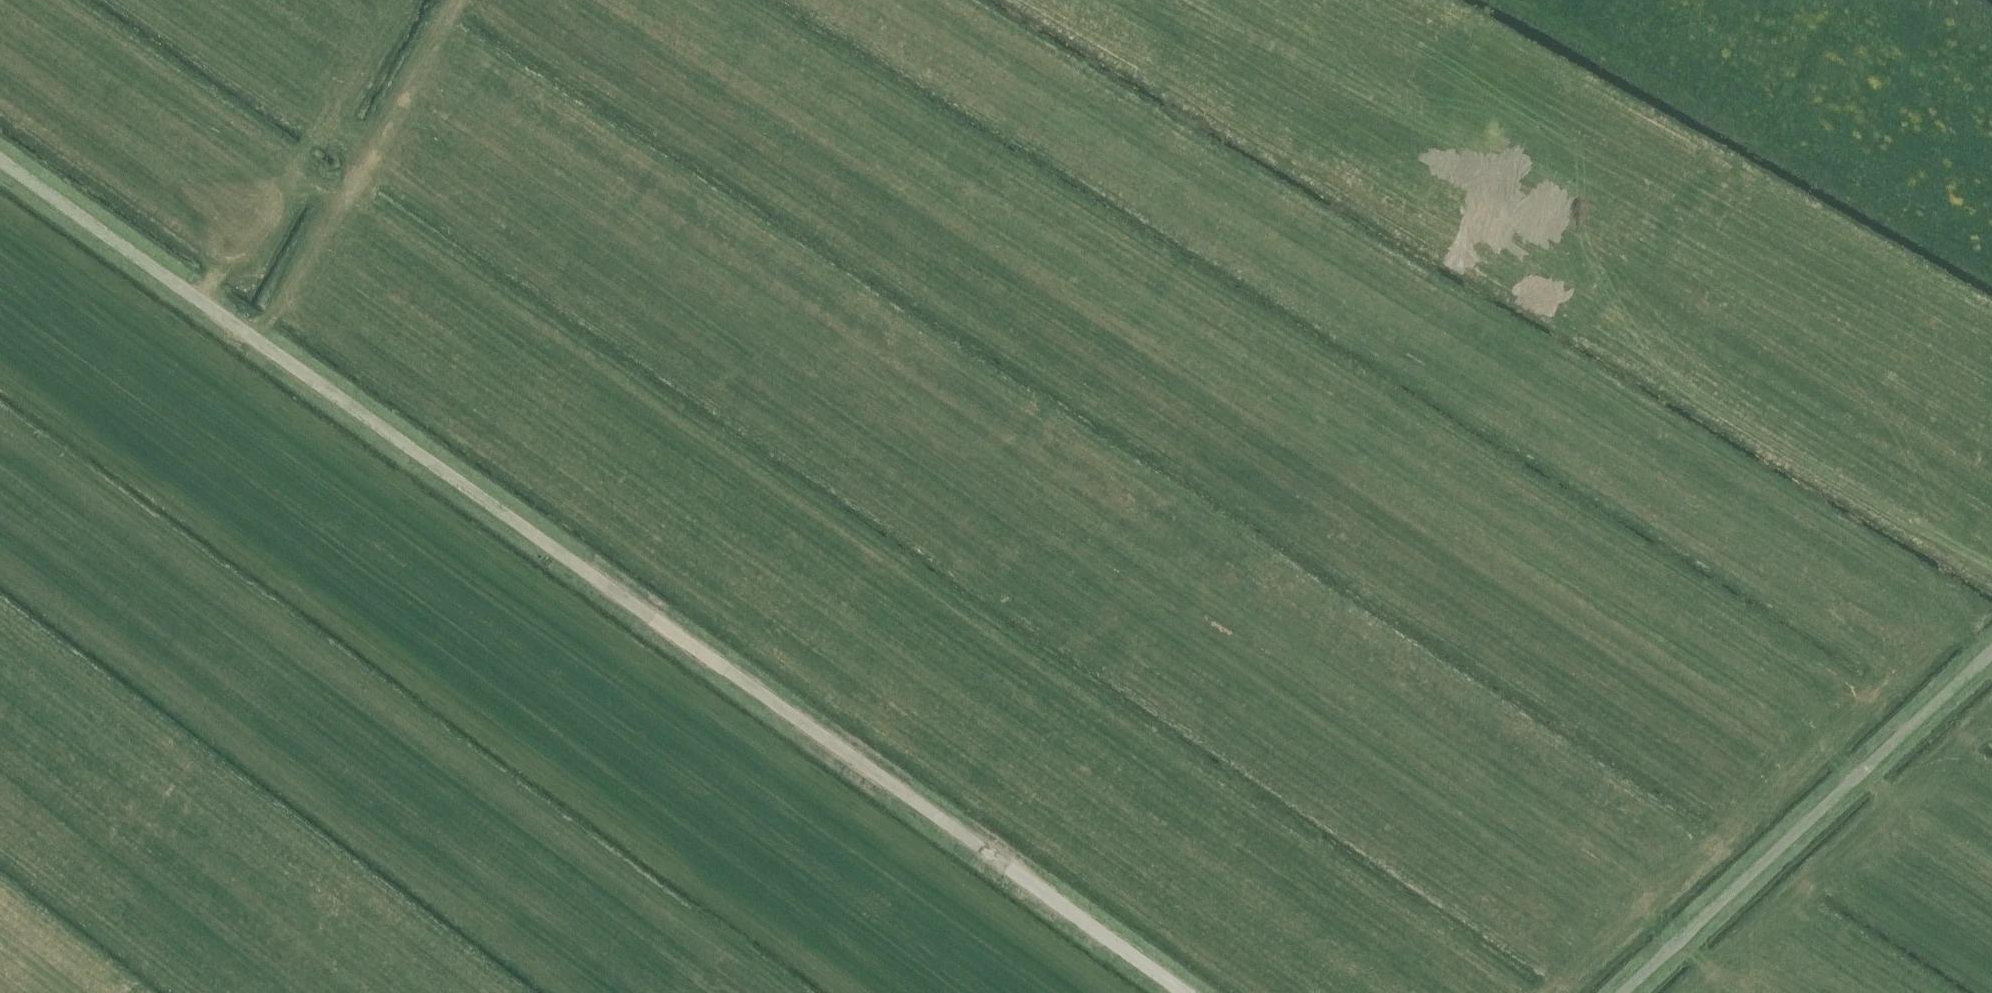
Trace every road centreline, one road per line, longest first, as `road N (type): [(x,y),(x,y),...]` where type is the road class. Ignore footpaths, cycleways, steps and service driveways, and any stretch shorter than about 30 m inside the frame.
road 1 (unclassified): [(1186,992),(0,160)]
road 2 (unclassified): [(1622,992),(1991,651)]

